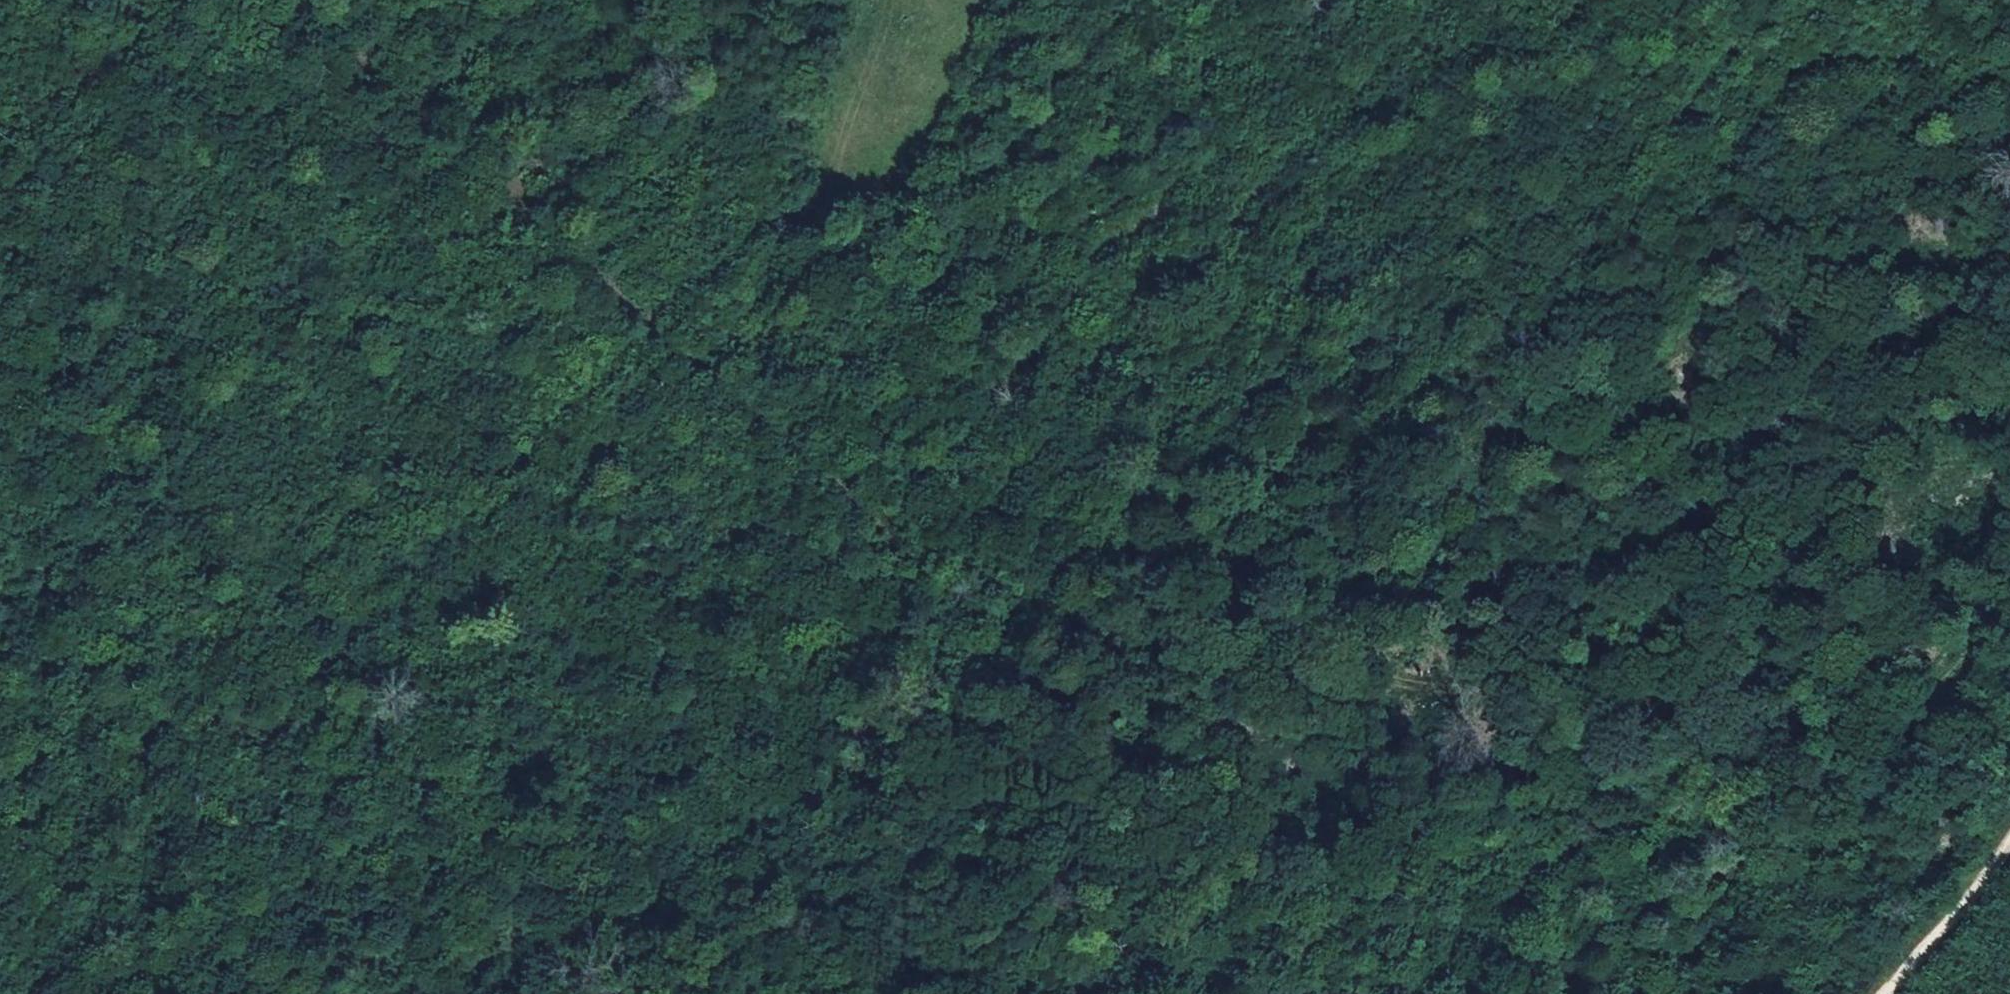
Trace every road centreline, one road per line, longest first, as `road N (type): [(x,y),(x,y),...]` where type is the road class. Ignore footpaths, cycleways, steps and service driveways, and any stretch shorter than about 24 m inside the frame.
road 1 (track): [(2009,616),(1755,849),(1582,942),(1463,993)]
road 2 (track): [(1880,993),(2009,846)]

